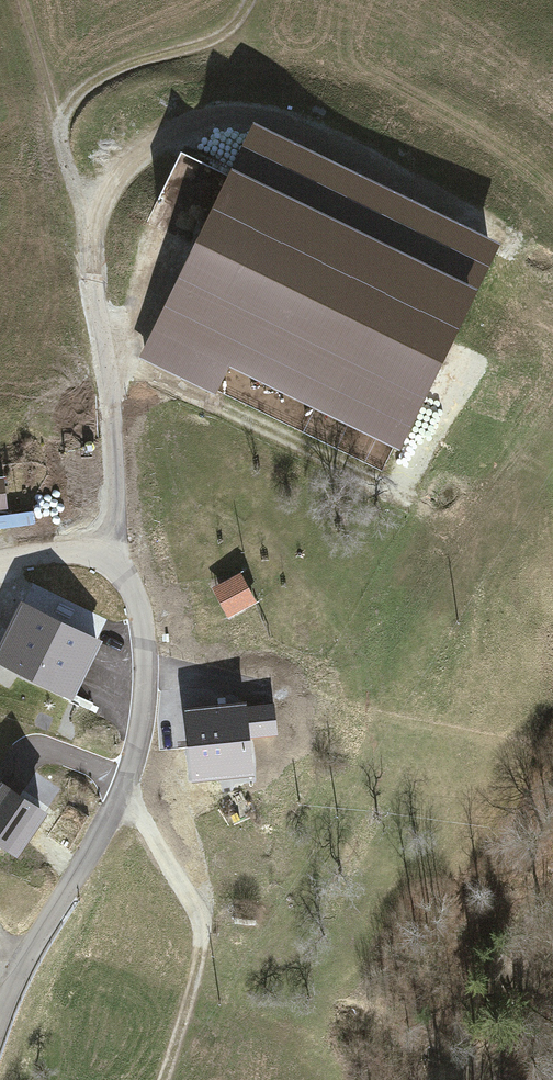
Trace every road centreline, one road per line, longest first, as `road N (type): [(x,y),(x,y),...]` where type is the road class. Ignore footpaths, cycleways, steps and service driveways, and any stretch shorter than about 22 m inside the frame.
road 1 (unclassified): [(0,561),(67,551),(115,565),(140,610),(145,652),(126,777),(22,962),(0,1021)]
road 2 (track): [(104,558),(114,505),(55,140)]
road 3 (track): [(137,737),(193,828),(208,884),(205,931),(163,1079)]
road 4 (track): [(55,140),(69,99),(111,70),(196,45),(235,20),(244,0)]
road 5 (track): [(55,140),(16,0)]

